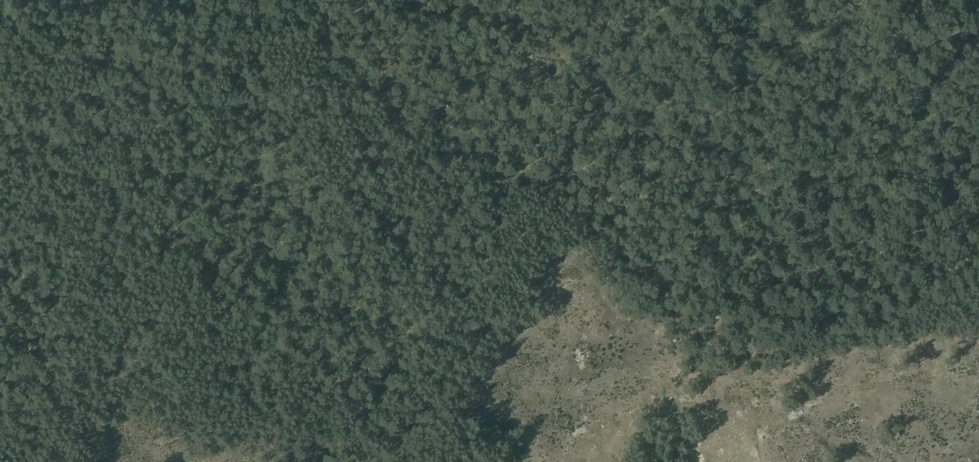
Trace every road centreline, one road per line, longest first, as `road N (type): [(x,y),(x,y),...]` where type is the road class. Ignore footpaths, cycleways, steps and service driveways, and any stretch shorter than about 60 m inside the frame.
road 1 (track): [(0,16),(136,0)]

